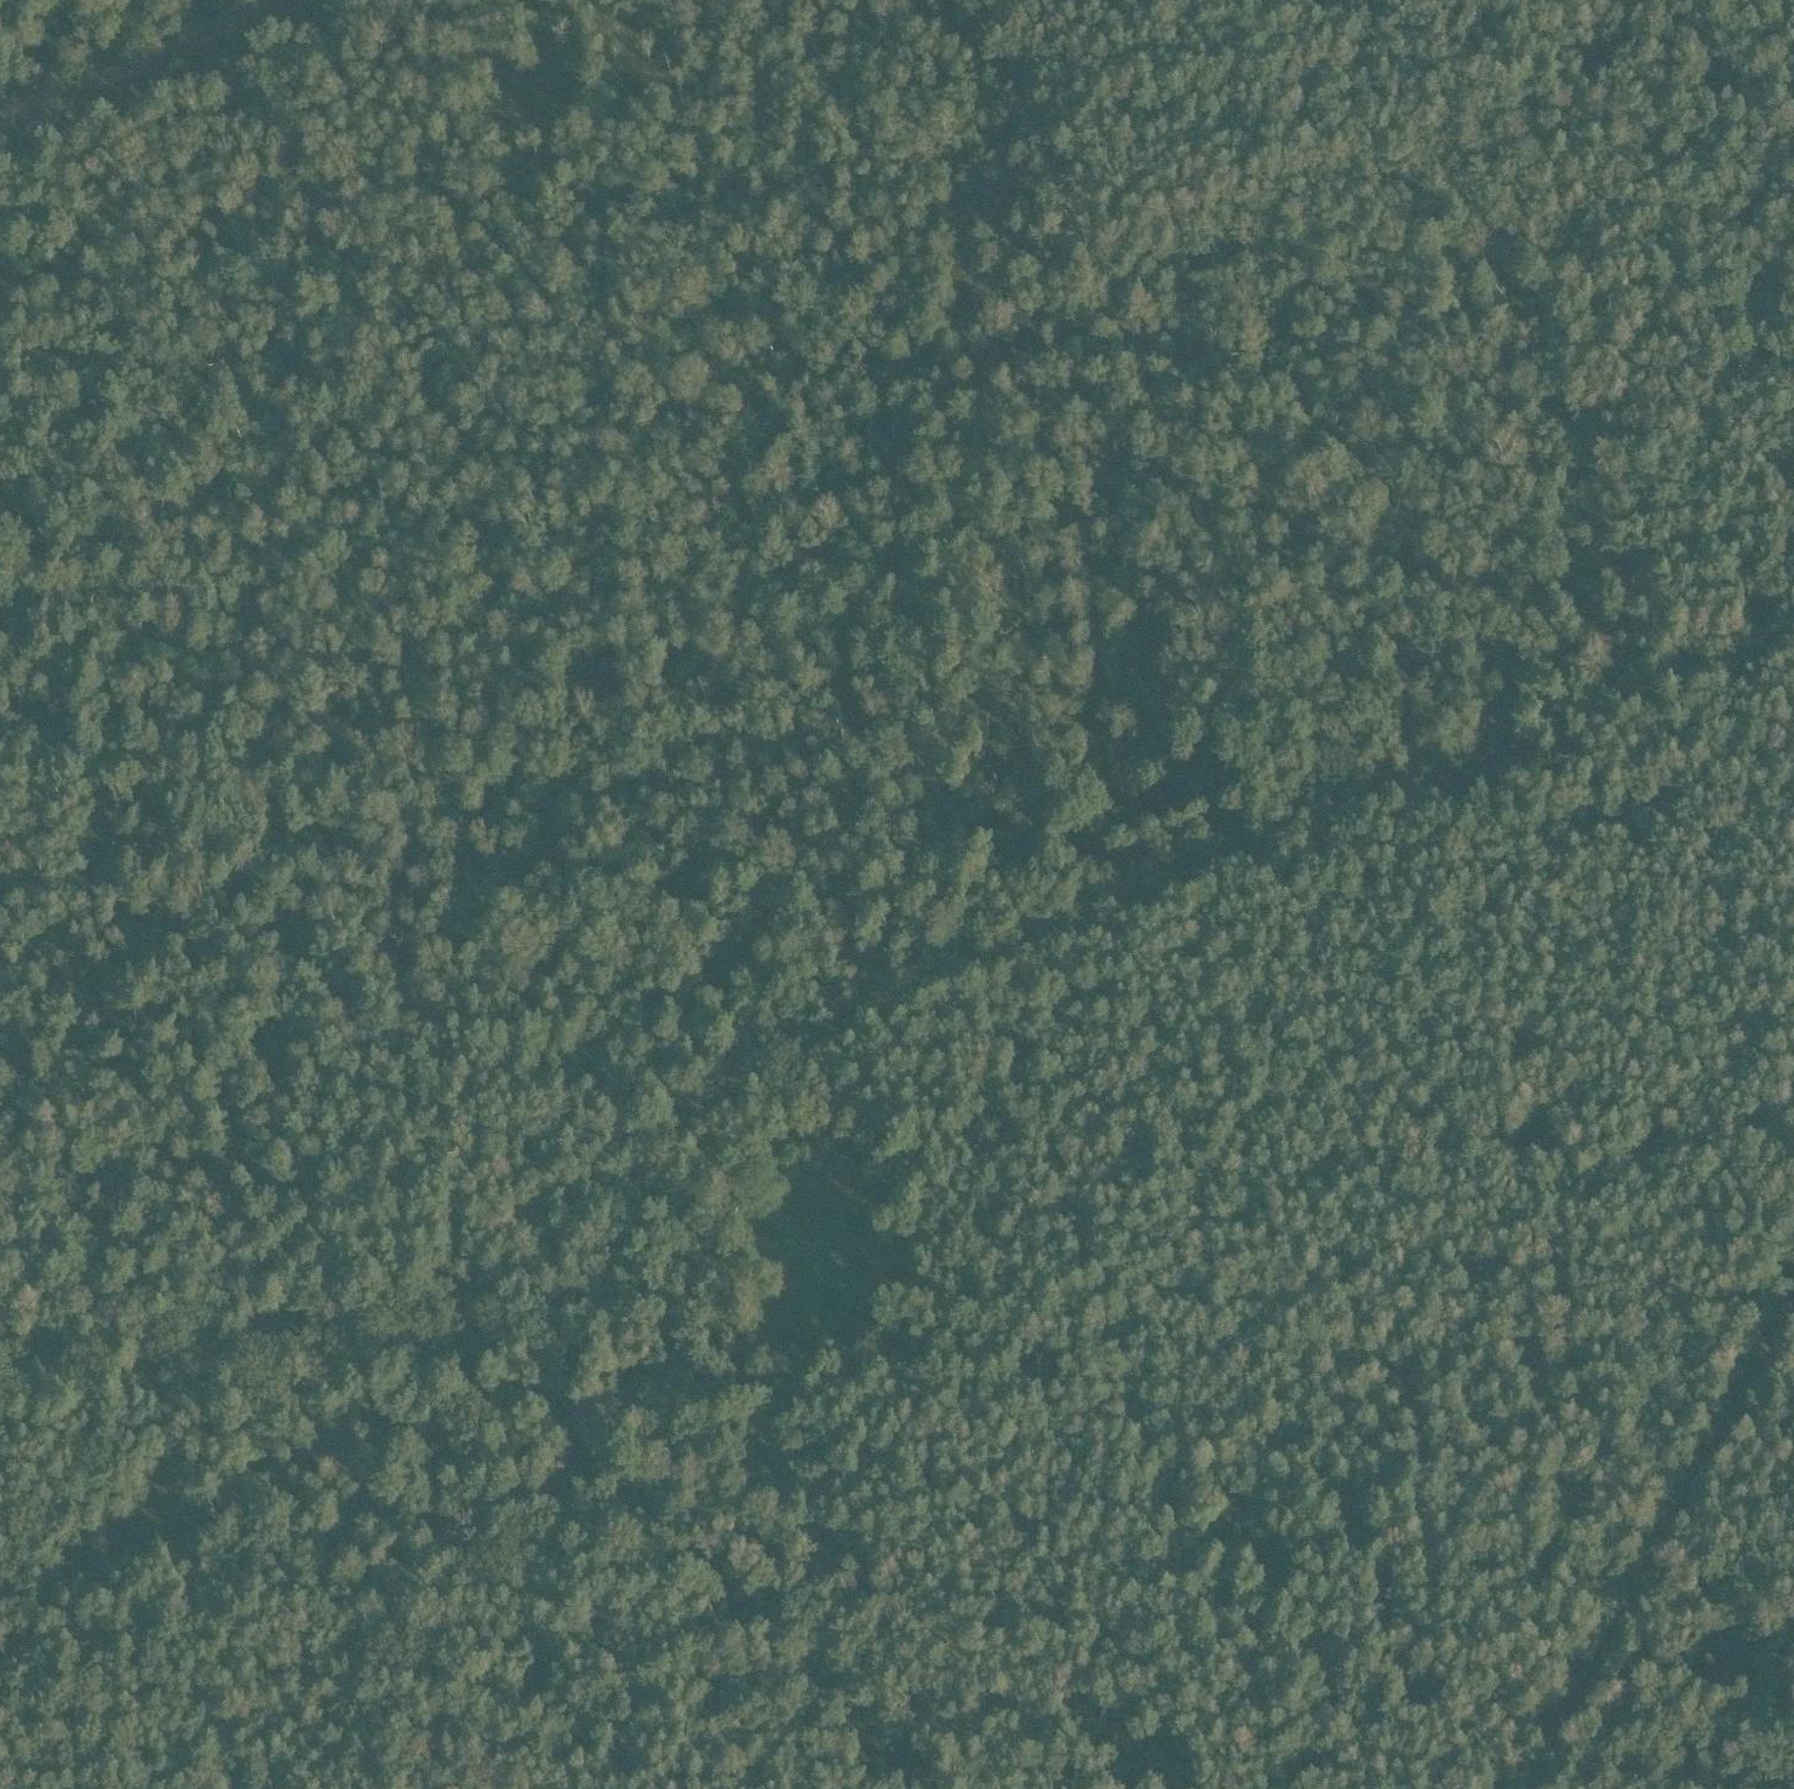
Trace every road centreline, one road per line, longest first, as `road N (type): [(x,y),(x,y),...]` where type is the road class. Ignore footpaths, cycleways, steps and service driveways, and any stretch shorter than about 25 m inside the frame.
road 1 (track): [(0,1403),(358,1360),(487,1319),(711,1097),(1793,665)]
road 2 (track): [(981,0),(1326,857)]
road 3 (track): [(1551,1788),(1793,1327)]
road 4 (track): [(419,0),(0,171)]

